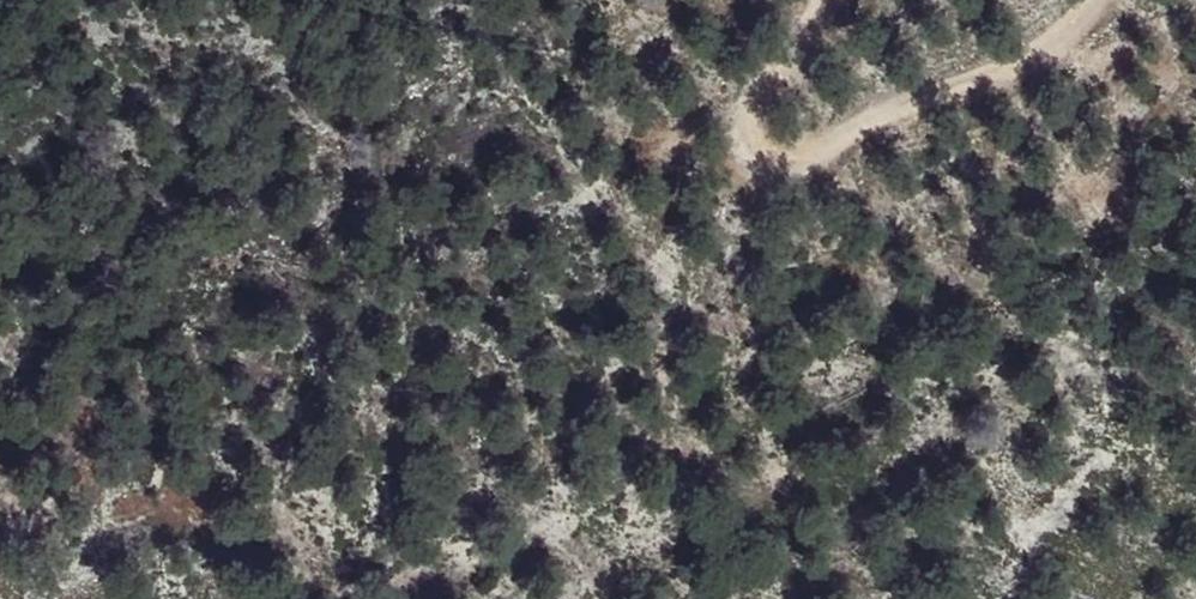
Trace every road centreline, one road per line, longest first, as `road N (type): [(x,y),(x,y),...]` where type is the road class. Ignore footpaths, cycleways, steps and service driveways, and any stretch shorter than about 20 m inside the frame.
road 1 (track): [(826,0),(748,107),(743,134),(753,153),(802,160),(972,85),(1058,37),(1084,0)]

